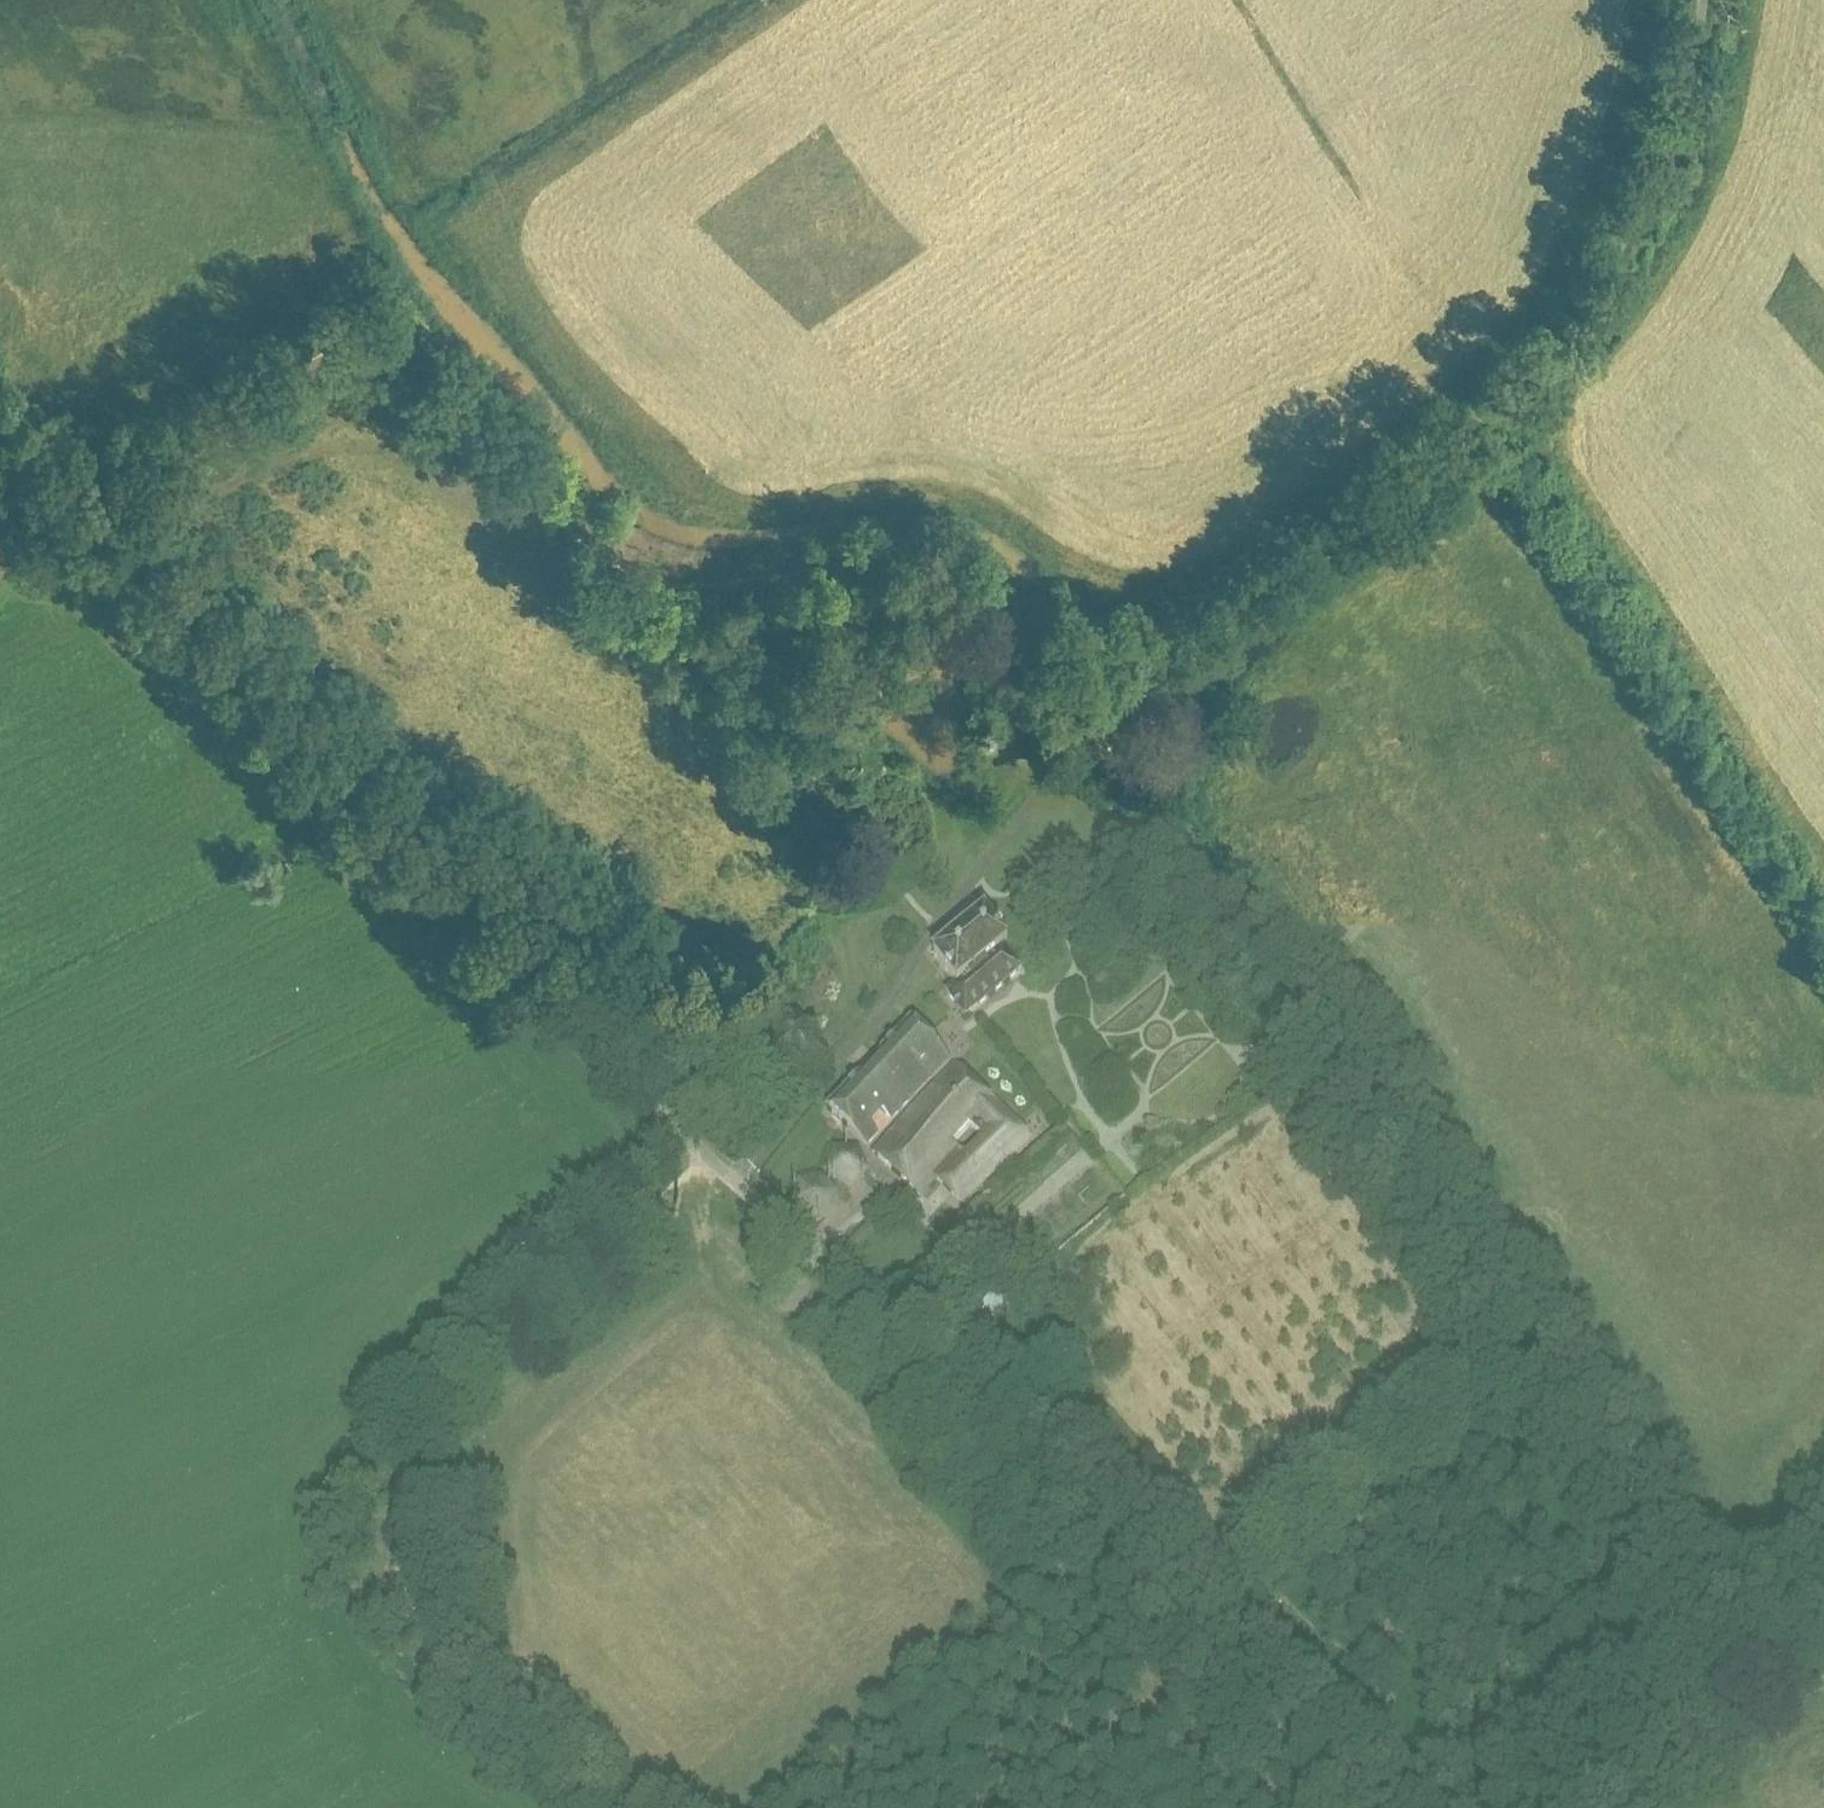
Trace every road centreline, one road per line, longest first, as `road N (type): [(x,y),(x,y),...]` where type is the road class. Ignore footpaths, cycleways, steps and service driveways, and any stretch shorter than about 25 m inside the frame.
road 1 (unclassified): [(676,1120),(380,783),(0,401)]
road 2 (unclassified): [(1375,1807),(676,1120)]
road 3 (unclassified): [(451,1599),(414,1551),(400,1466),(416,1406),(491,1314),(676,1120)]

